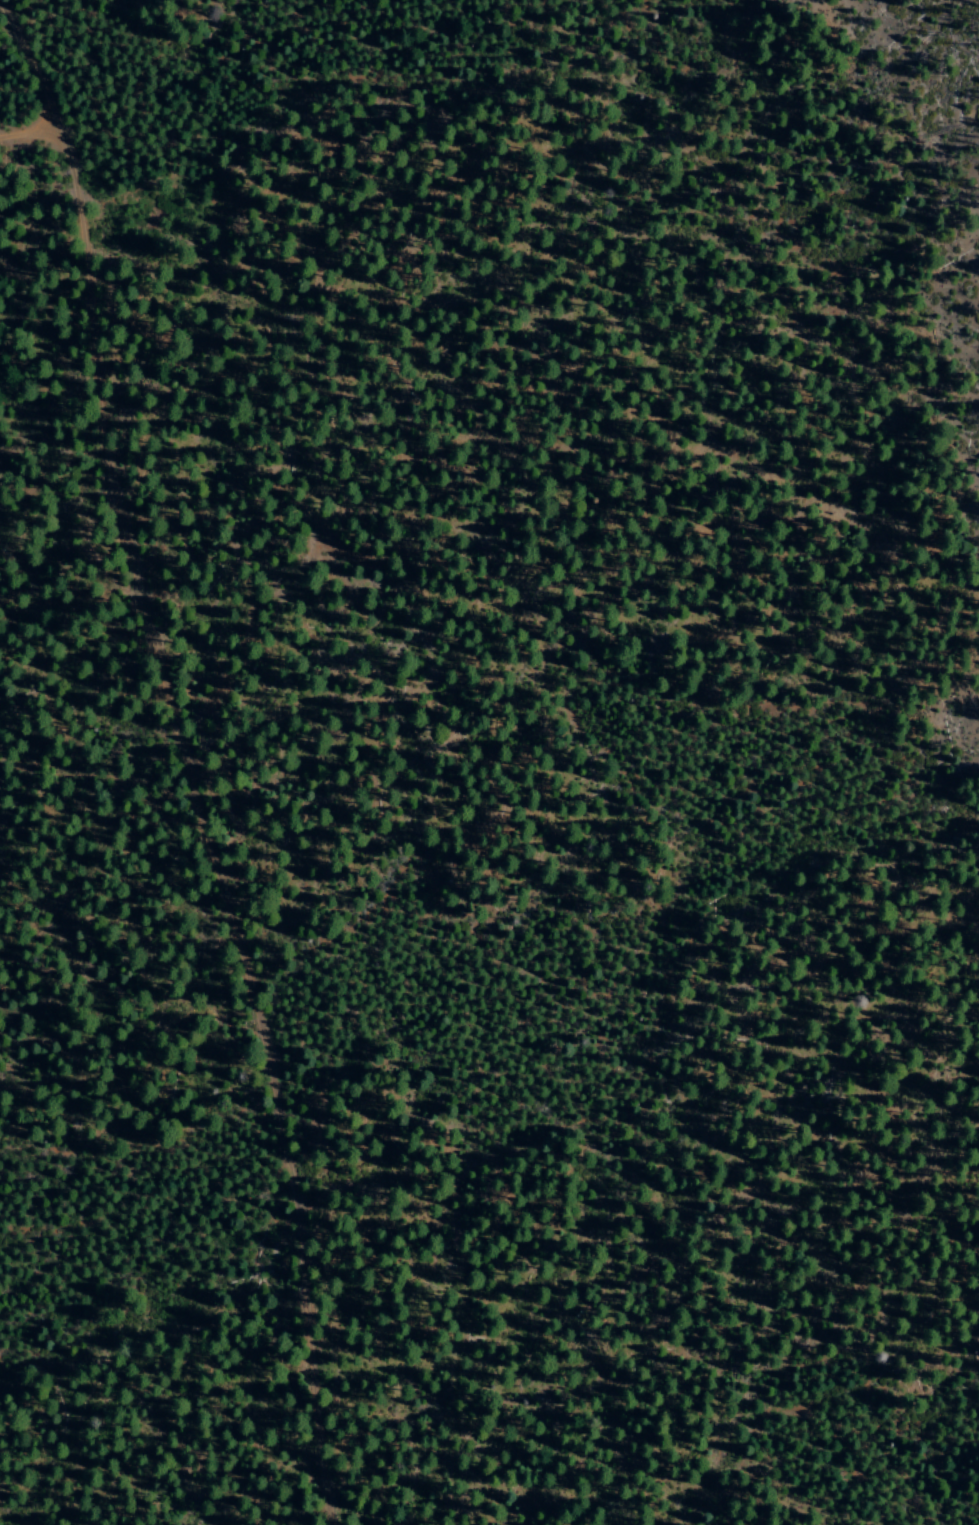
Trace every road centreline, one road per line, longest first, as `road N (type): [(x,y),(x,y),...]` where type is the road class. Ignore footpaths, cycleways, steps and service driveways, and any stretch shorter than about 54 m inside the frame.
road 1 (residential): [(335,1524),(284,1106),(123,519),(54,120),(0,5)]

